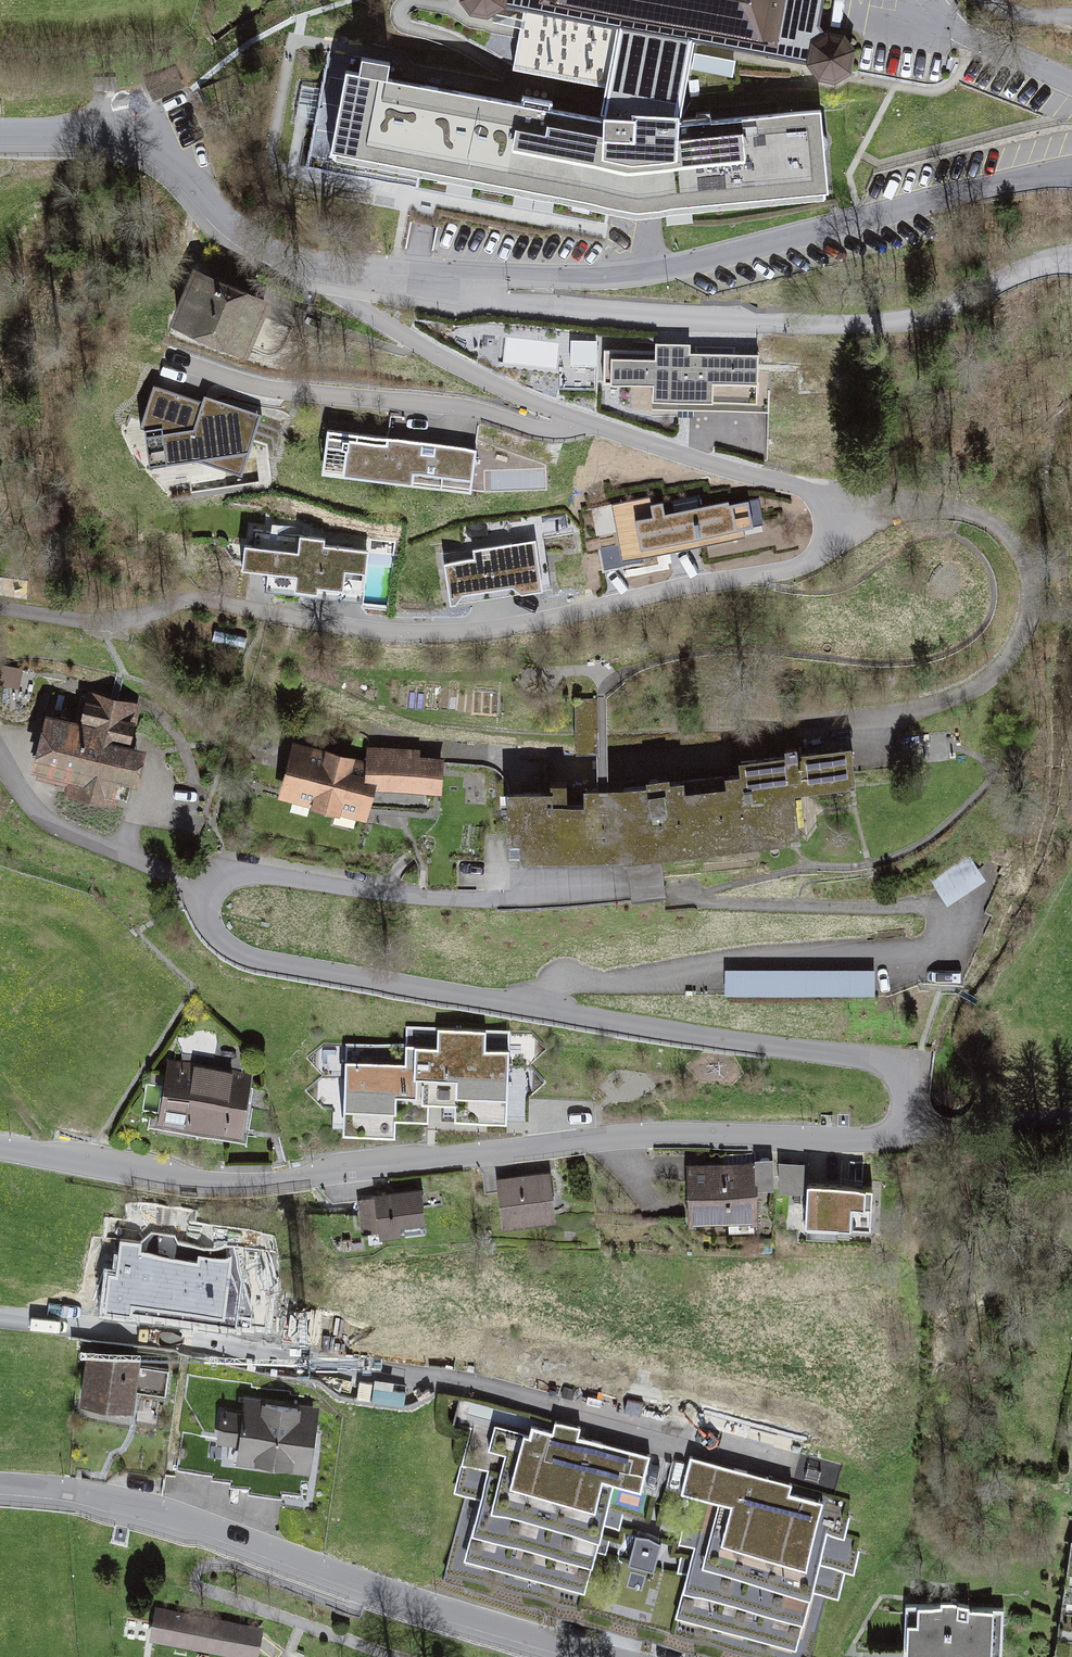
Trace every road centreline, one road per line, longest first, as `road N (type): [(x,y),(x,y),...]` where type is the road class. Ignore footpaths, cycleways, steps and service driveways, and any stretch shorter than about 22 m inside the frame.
road 1 (residential): [(900,1135),(921,1114),(917,1089),(900,1066),(791,1033),(532,1008),(265,963),(233,949),(209,920),(215,881),(237,870),(492,900),(591,898)]
road 2 (residential): [(0,1153),(191,1186),(296,1187),(626,1142),(731,1137),(872,1145),(900,1135)]
road 3 (residential): [(1071,260),(1018,272),(967,304),(876,321),(668,320),(495,302),(423,279)]
road 4 (residential): [(423,279),(630,277),(937,199),(1071,175)]
road 5 (residential): [(587,1656),(498,1634),(104,1494),(0,1484)]
road 6 (residential): [(0,126),(67,125),(150,141),(194,175),(239,233),(308,267),(423,279)]
road 7 (residential): [(900,1135),(1071,1124)]

